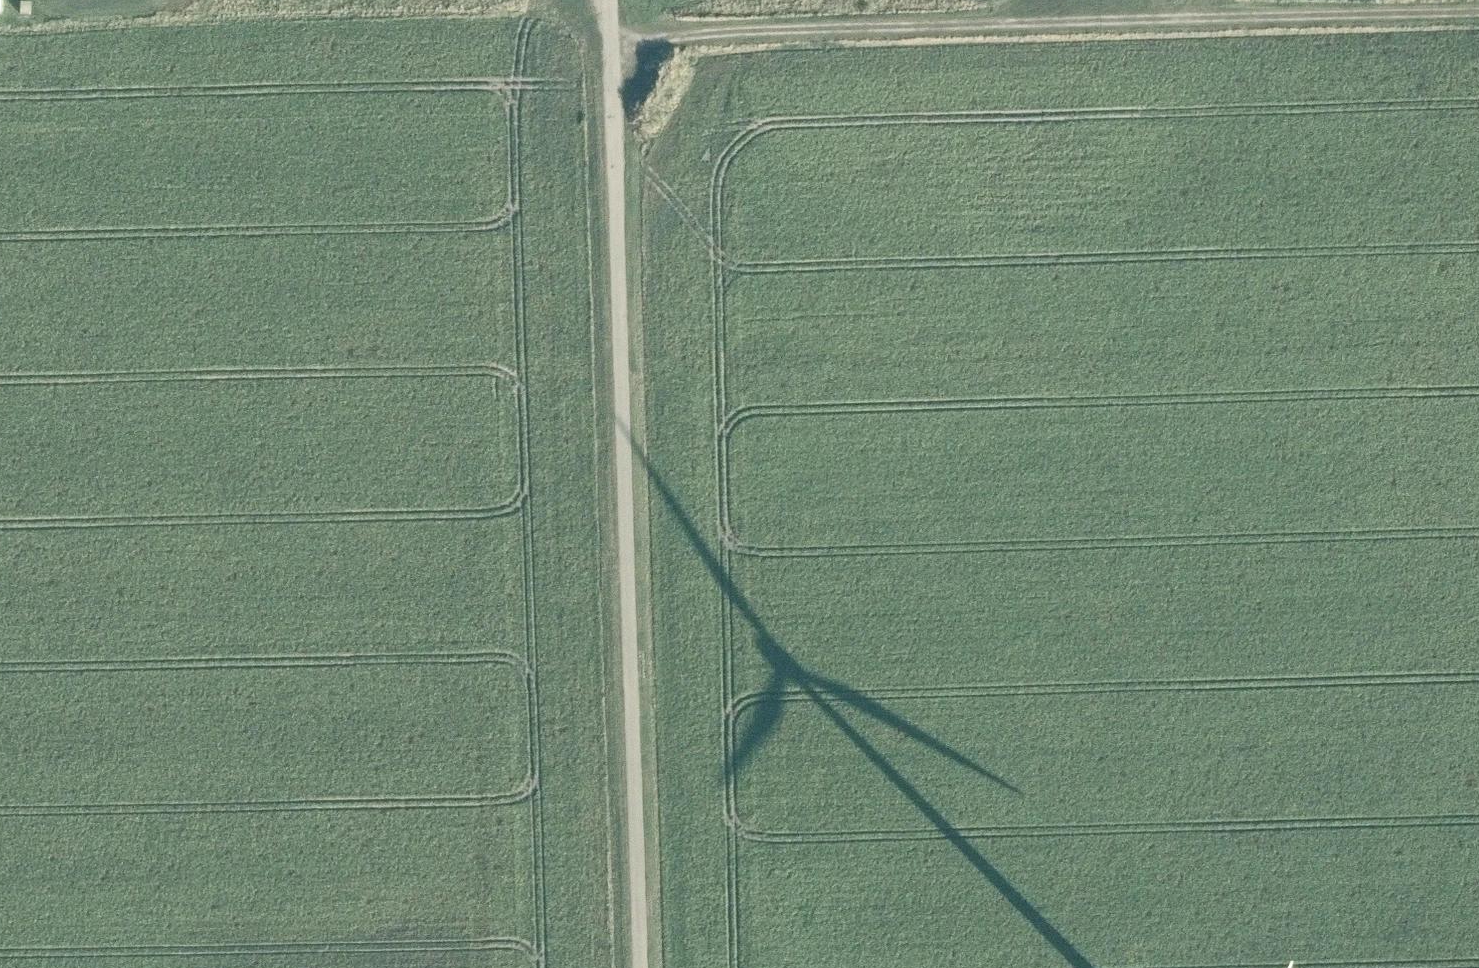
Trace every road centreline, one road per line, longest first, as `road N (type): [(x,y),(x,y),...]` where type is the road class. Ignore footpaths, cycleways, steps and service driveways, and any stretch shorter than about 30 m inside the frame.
road 1 (unclassified): [(642,967),(610,0)]
road 2 (track): [(612,36),(1478,8)]

